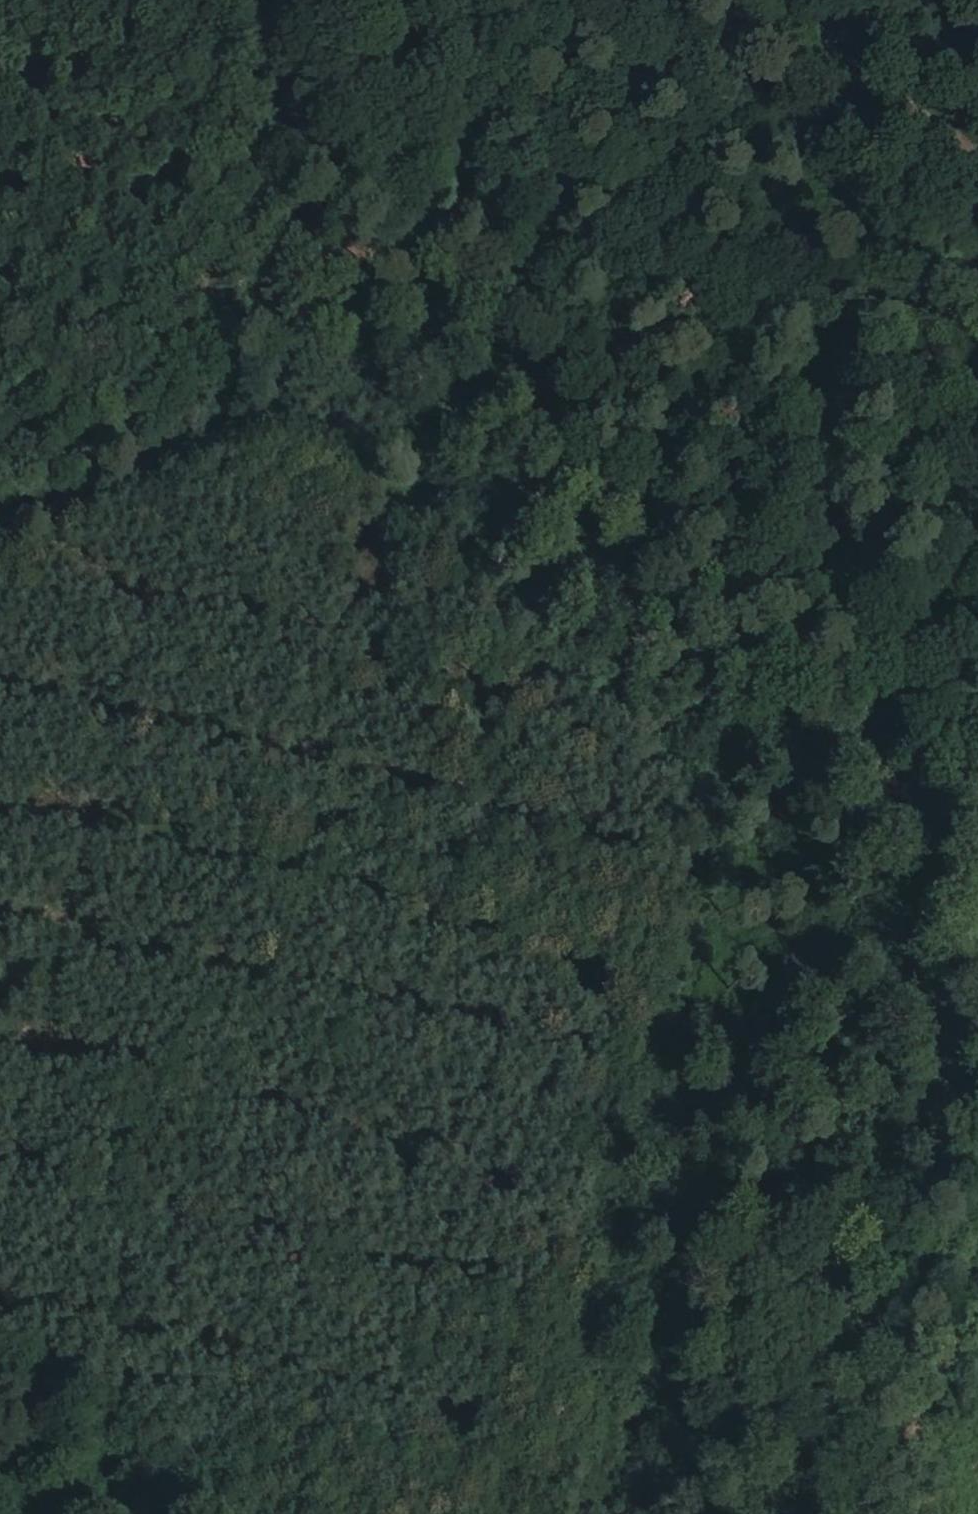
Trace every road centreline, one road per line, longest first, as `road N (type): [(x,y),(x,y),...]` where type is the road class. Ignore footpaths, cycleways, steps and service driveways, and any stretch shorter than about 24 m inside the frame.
road 1 (track): [(818,0),(836,65),(977,192)]

